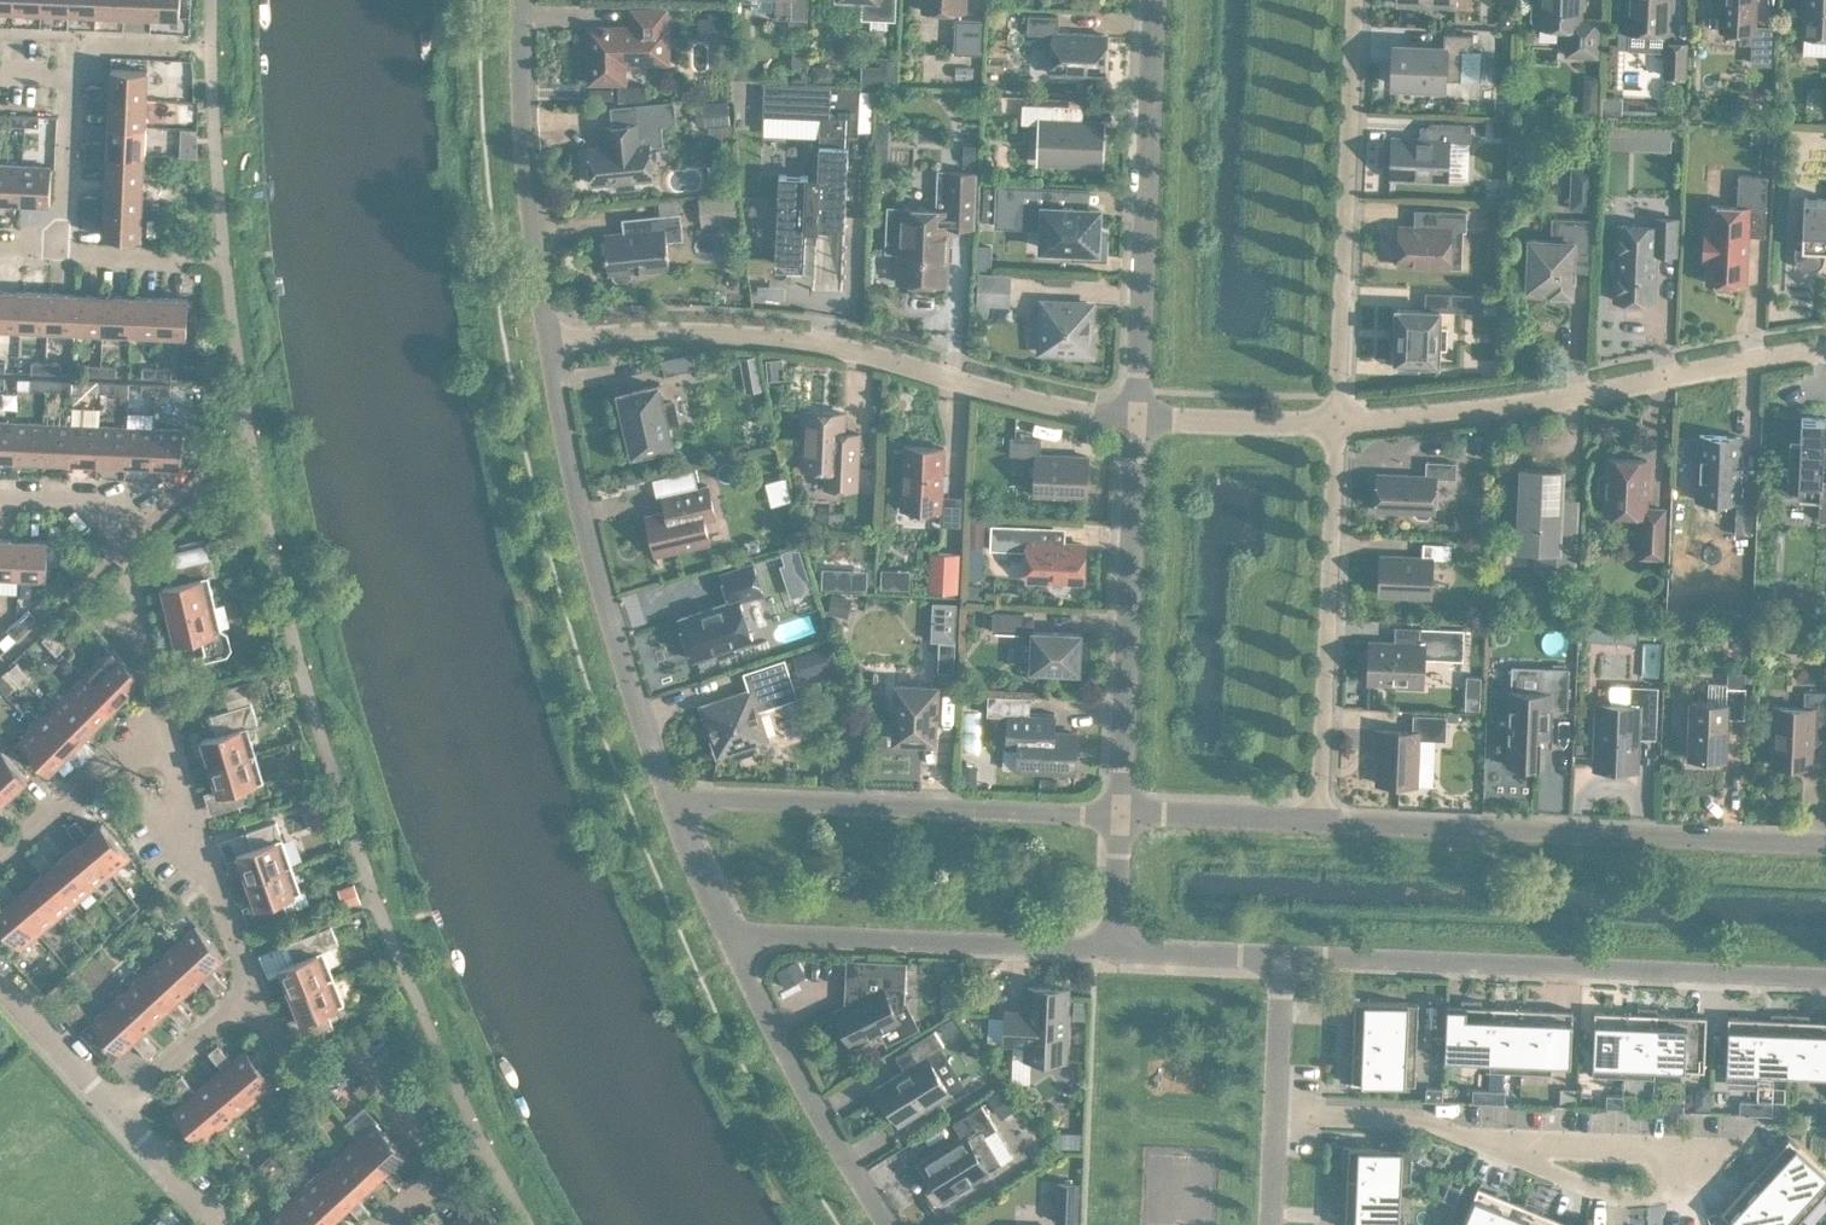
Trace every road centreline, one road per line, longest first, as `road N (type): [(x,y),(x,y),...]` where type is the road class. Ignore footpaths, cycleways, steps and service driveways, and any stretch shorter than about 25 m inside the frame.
road 1 (residential): [(551,338),(696,328),(836,345),(1131,419)]
road 2 (residential): [(1285,957),(1825,988)]
road 3 (residential): [(1825,844),(1324,825)]
road 4 (residential): [(1339,426),(1452,416),(1825,354)]
road 5 (residential): [(669,796),(614,635),(551,338)]
road 6 (residential): [(1116,816),(669,796)]
road 7 (residential): [(1339,426),(1361,0)]
road 8 (residential): [(1155,0),(1131,419)]
road 9 (residential): [(1324,825),(1339,426)]
road 10 (residential): [(1131,419),(1116,816)]
road 11 (residential): [(731,938),(1113,945)]
road 12 (residential): [(551,338),(523,124),(524,0)]
road 13 (residential): [(889,1224),(827,1128),(731,938)]
road 14 (residential): [(1502,1143),(1693,1157),(1685,1184),(1607,1200)]
road 15 (residential): [(255,988),(161,706)]
road 16 (residential): [(1274,1126),(1502,1143)]
road 17 (residential): [(0,853),(161,706)]
road 18 (residential): [(1324,825),(1116,816)]
road 19 (residential): [(1131,419),(1339,426)]
road 20 (residential): [(113,1118),(255,988)]
road 21 (residential): [(66,256),(73,67)]
road 22 (residential): [(1113,945),(1285,957)]
road 23 (residential): [(1274,1126),(1285,957)]
road 24 (residential): [(113,1118),(0,995)]
road 25 (residential): [(161,706),(119,548)]
road 26 (residential): [(731,938),(669,796)]
road 27 (residential): [(211,1224),(113,1118)]
road 28 (residential): [(1116,816),(1113,945)]
road 29 (residential): [(1607,1200),(1502,1143)]

